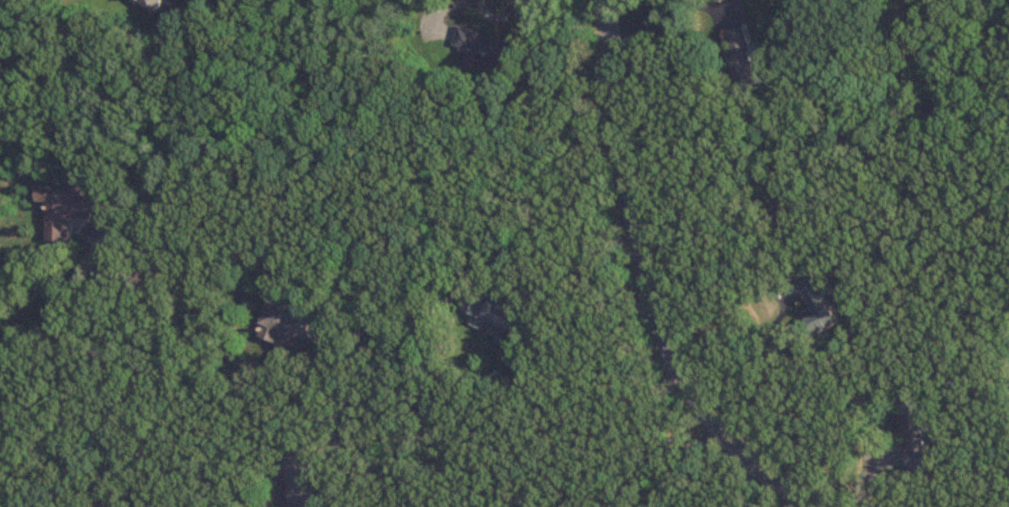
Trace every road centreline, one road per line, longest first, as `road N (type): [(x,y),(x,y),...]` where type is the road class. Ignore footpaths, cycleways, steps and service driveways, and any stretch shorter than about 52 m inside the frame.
road 1 (residential): [(604,0),(645,292),(683,381),(726,437),(812,506)]

